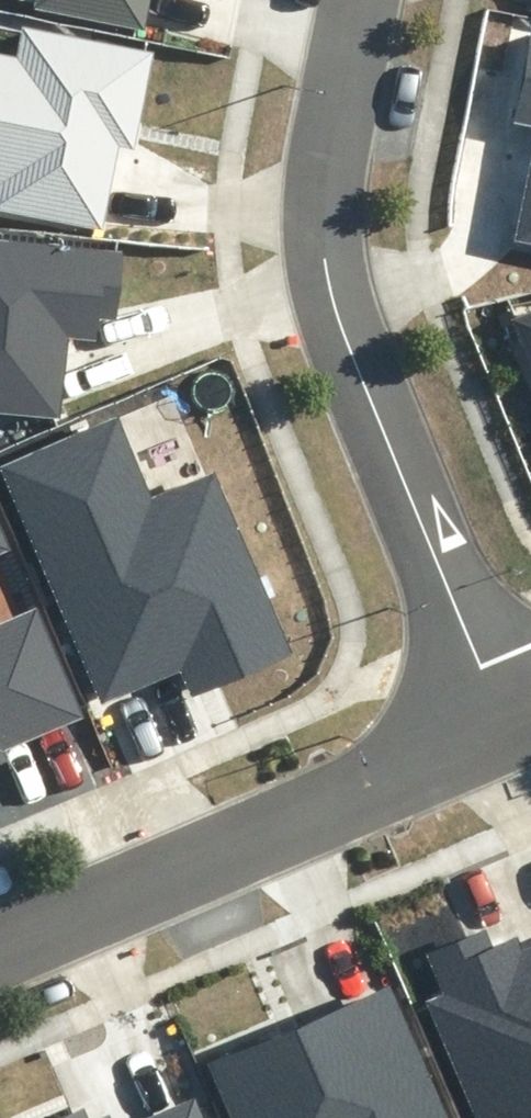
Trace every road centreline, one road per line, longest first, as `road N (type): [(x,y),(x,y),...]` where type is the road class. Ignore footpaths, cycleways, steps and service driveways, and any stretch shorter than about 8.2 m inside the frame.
road 1 (residential): [(505,735),(337,318),(325,259),(377,0)]
road 2 (residential): [(0,949),(505,735)]

